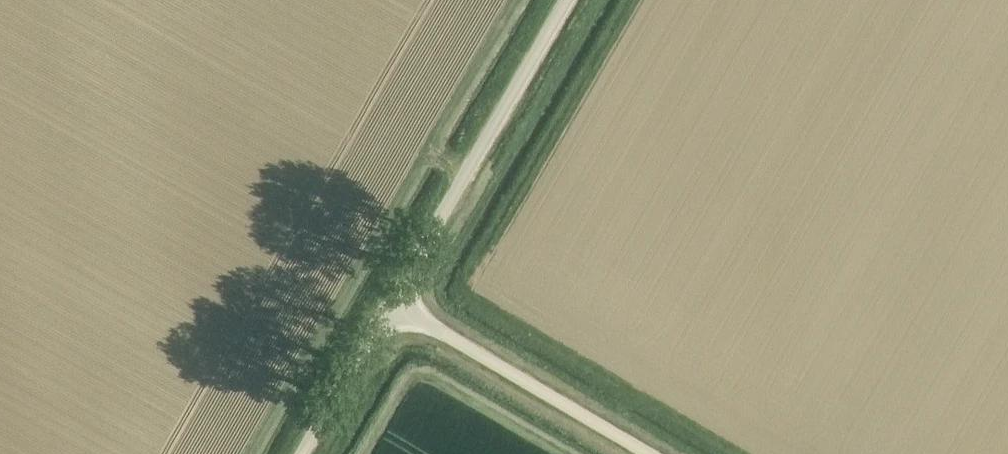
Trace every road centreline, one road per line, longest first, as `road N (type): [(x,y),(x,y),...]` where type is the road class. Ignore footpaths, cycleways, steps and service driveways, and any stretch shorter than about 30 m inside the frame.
road 1 (unclassified): [(398,300),(573,0)]
road 2 (unclassified): [(646,453),(398,300)]
road 3 (unclassified): [(309,453),(398,300)]

